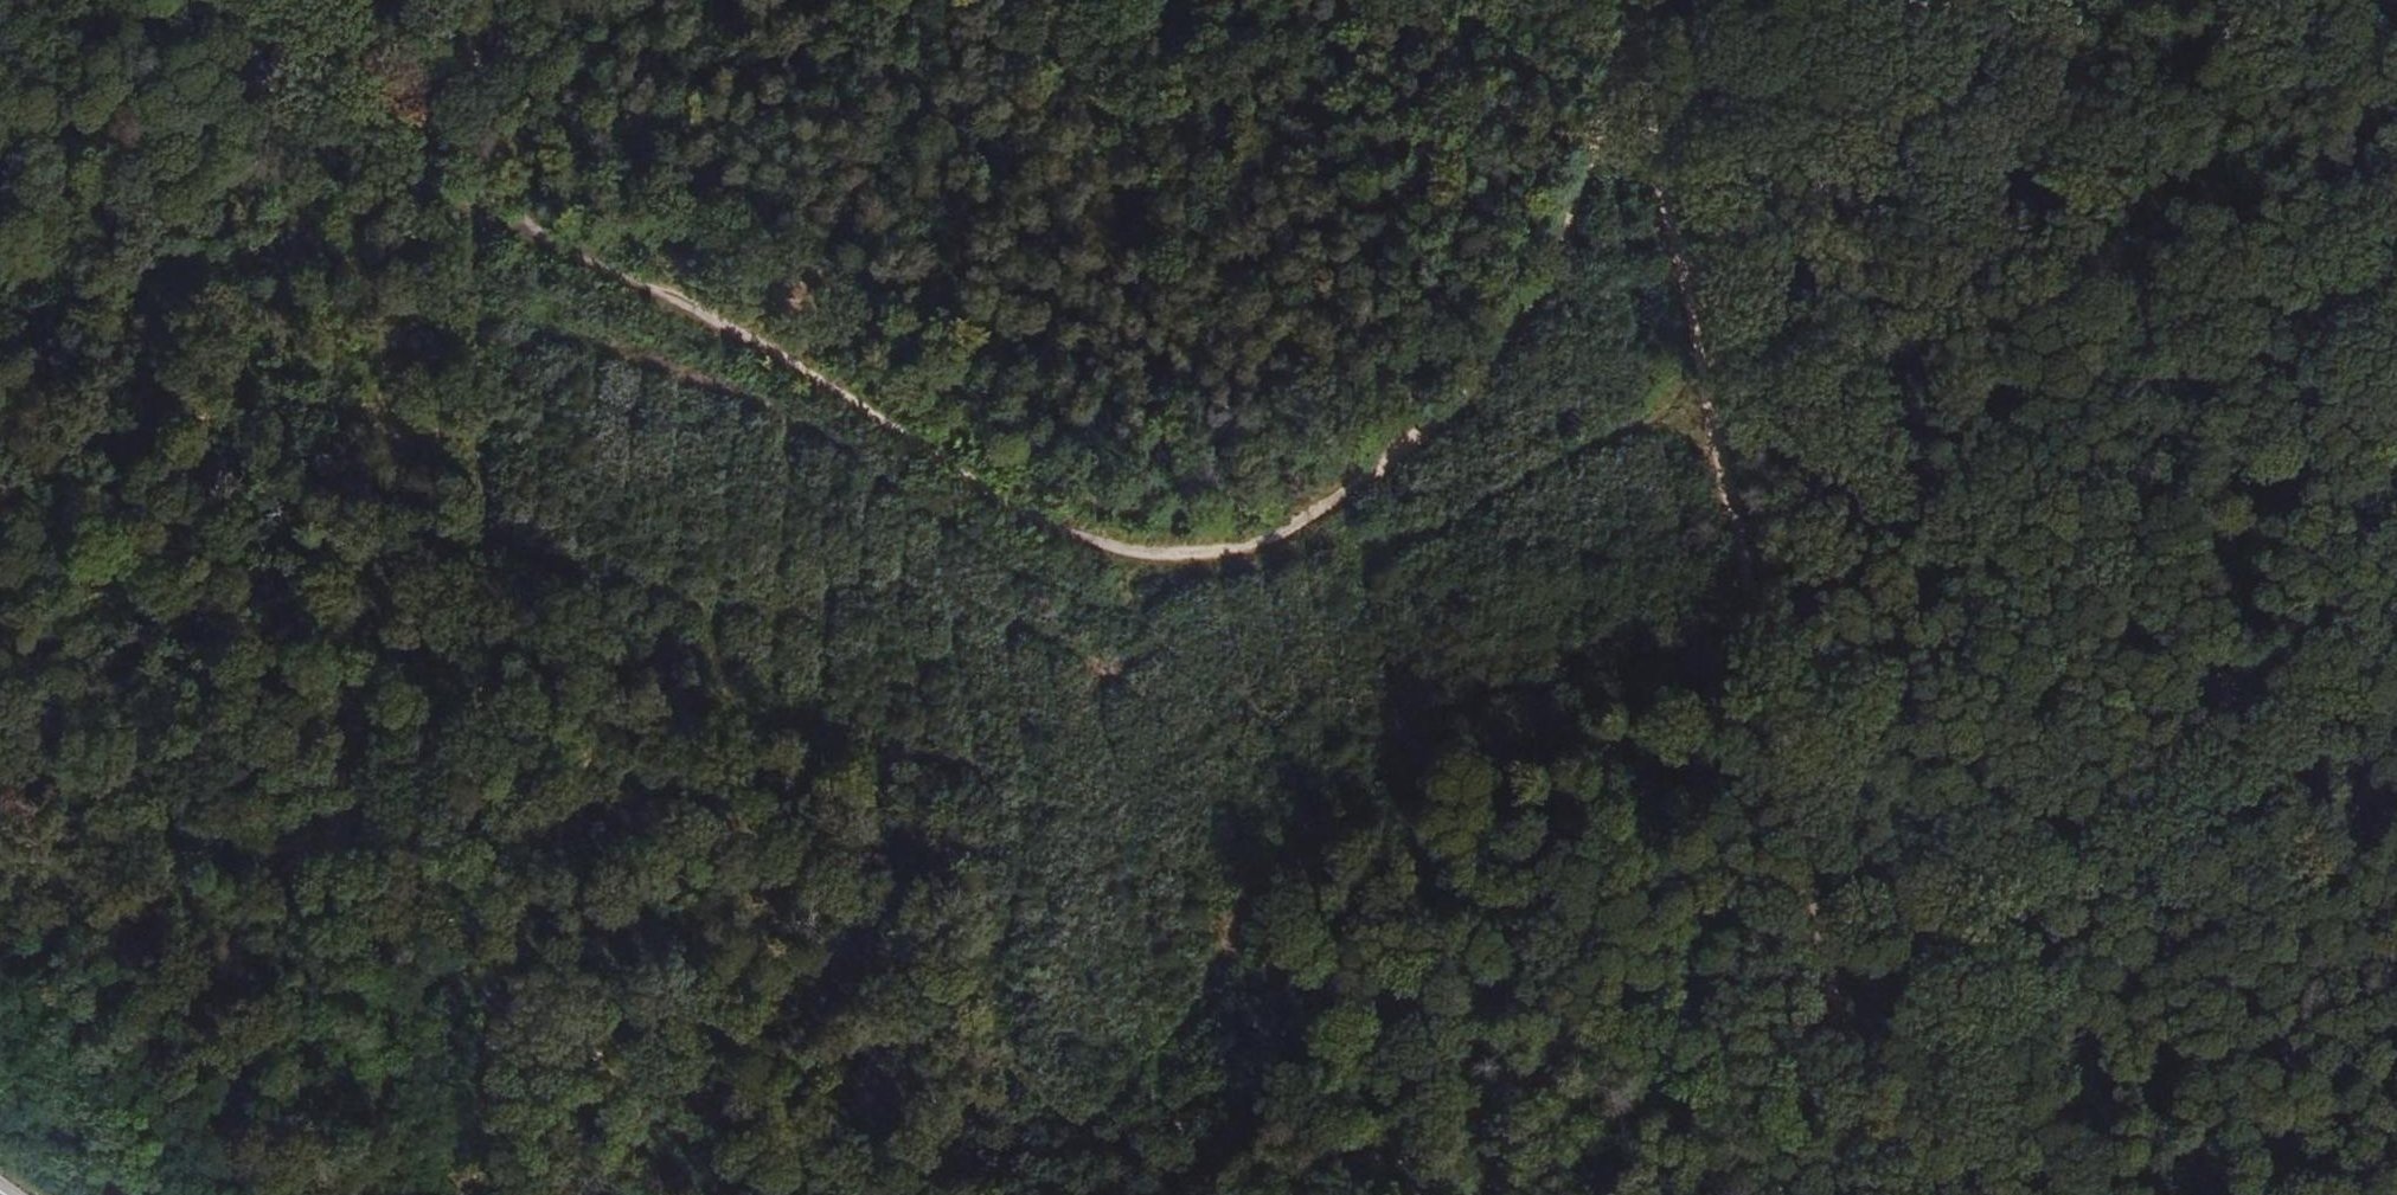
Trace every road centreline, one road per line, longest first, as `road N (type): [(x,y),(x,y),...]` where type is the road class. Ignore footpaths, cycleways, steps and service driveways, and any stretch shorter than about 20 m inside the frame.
road 1 (track): [(131,0),(432,187),(715,311),(1033,507),(1145,536),(1225,535),(1337,497),(1455,401),(1516,322),(1656,30),(1680,0)]
road 2 (track): [(1869,1194),(1778,785),(1638,68)]
road 3 (track): [(233,1194),(0,1027)]
road 4 (track): [(495,0),(499,217)]

